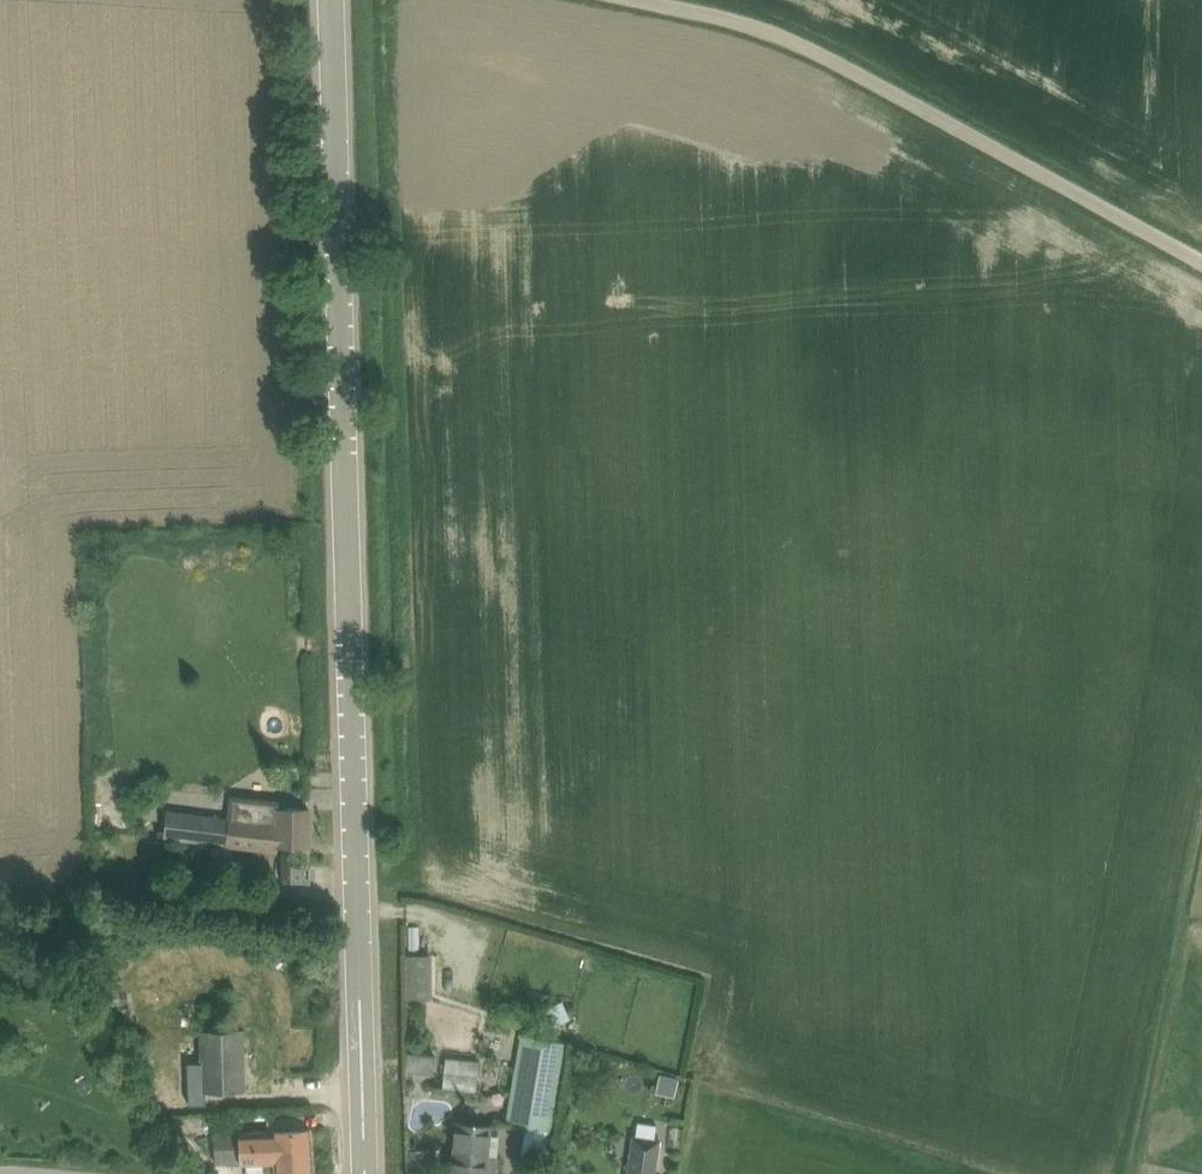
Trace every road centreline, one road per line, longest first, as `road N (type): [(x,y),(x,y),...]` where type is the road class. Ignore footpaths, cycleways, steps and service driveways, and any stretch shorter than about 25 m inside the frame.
road 1 (tertiary): [(365,1173),(331,0)]
road 2 (track): [(1201,803),(1130,1173)]

